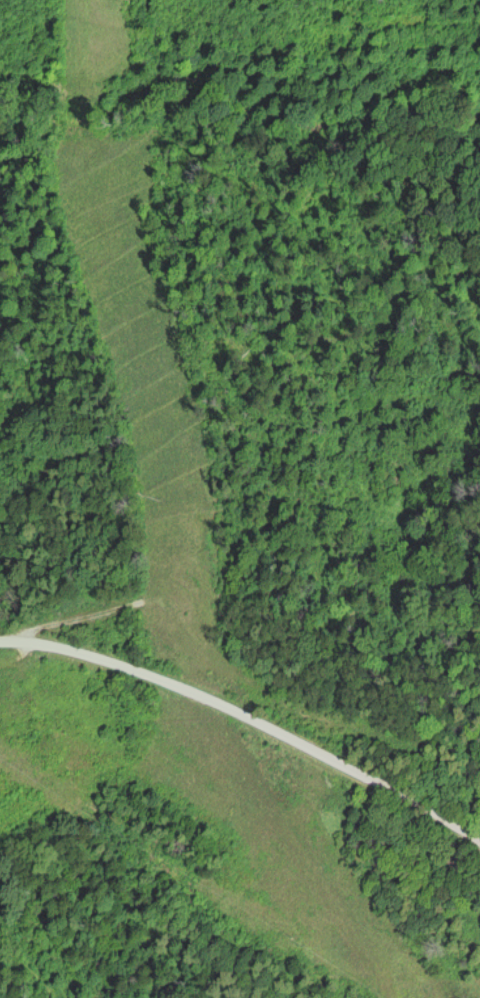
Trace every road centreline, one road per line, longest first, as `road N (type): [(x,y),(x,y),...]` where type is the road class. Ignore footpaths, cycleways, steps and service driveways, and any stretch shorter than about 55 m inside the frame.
road 1 (residential): [(479,841),(198,693),(39,641),(0,642)]

